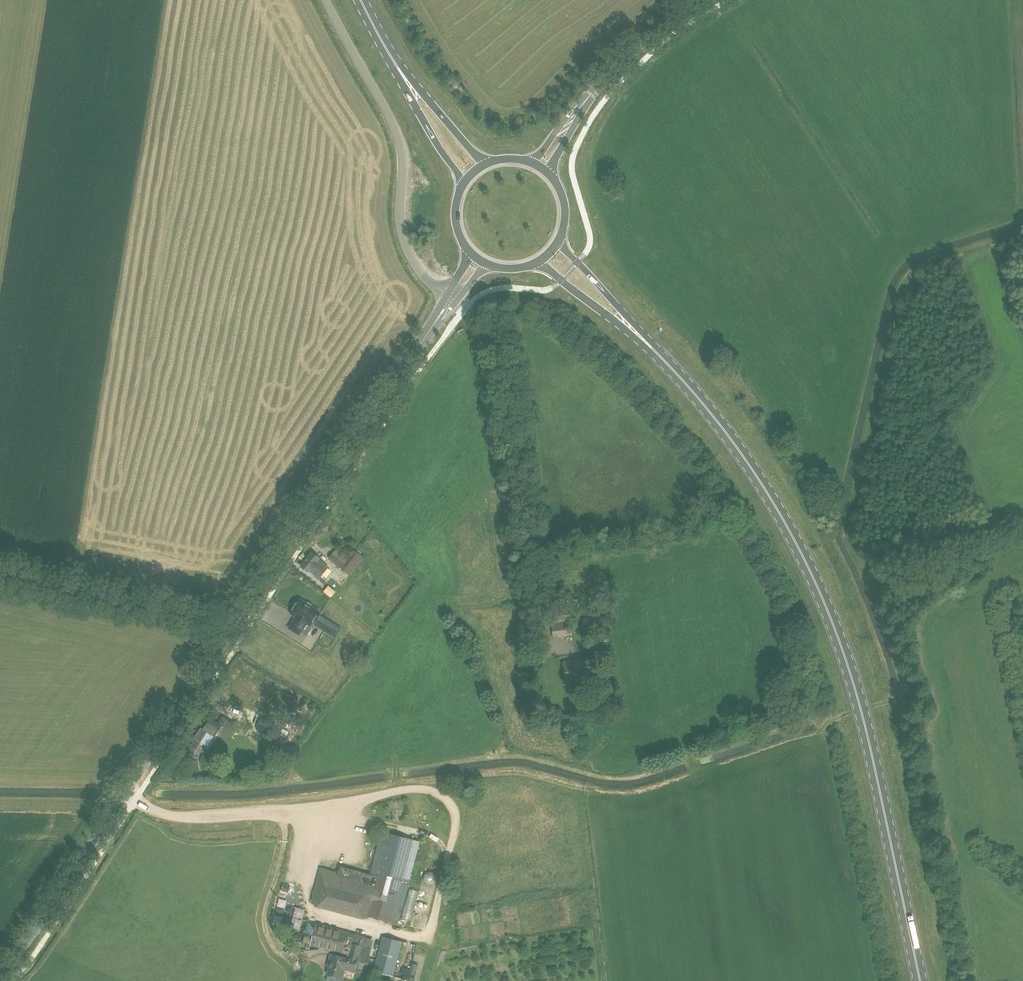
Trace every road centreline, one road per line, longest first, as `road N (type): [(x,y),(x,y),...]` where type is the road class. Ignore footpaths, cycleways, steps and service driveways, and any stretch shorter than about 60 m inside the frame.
road 1 (tertiary): [(0,972),(452,299)]
road 2 (primary): [(668,362),(799,539),(848,651),(923,980)]
road 3 (unclassified): [(452,299),(425,278),(405,241),(399,139),(326,0)]
road 4 (secondary): [(535,165),(620,65),(696,0)]
road 5 (primary): [(668,362),(561,240)]
road 6 (primary): [(540,263),(668,362)]
road 7 (primary): [(386,47),(464,186)]
road 8 (primary): [(487,165),(386,47)]

